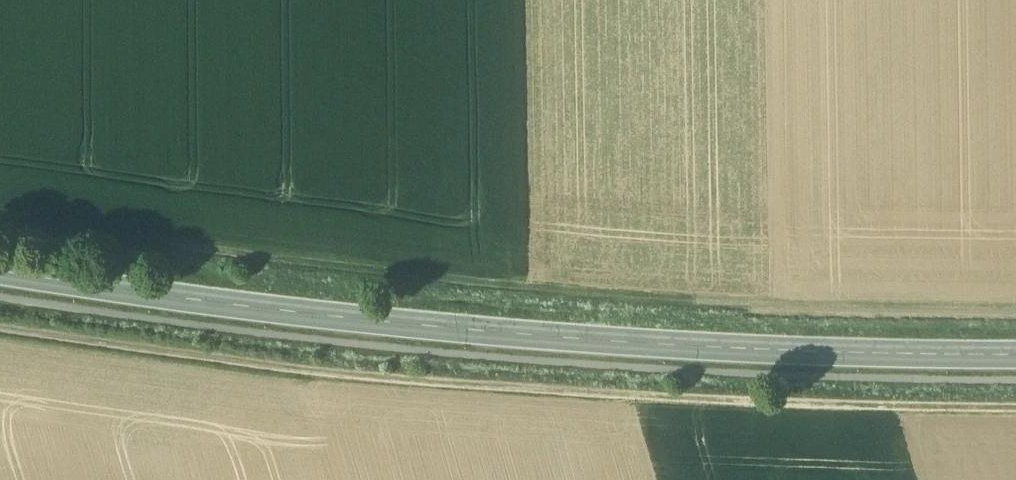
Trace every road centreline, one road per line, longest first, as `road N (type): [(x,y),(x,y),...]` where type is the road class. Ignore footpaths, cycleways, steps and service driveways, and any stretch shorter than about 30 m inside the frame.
road 1 (track): [(0,323),(296,370),(466,385),(771,402),(1015,399)]
road 2 (secondary): [(1015,362),(536,341),(0,274)]

